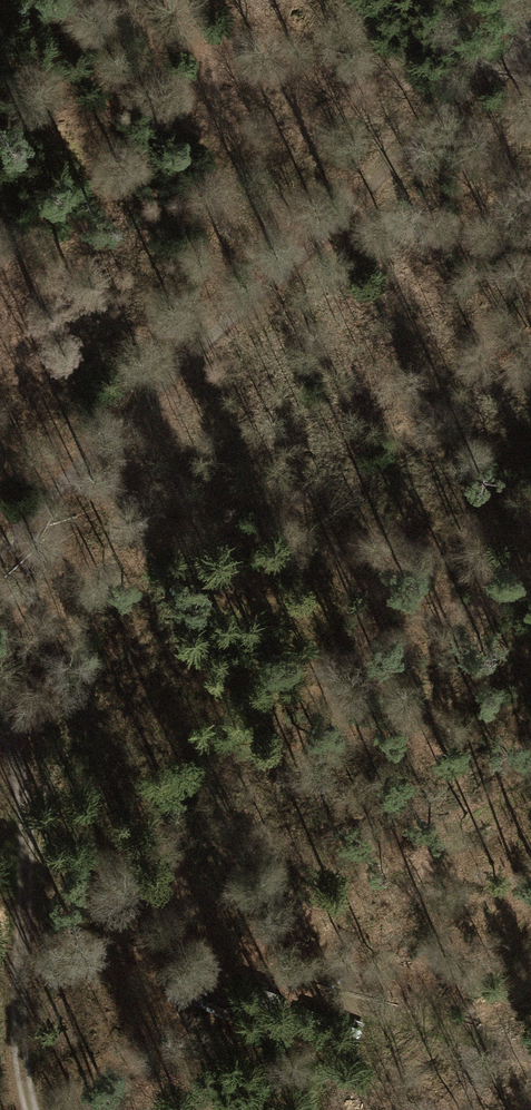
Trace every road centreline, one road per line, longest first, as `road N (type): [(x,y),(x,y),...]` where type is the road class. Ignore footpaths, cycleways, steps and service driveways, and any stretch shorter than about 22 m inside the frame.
road 1 (track): [(0,557),(503,70),(527,34)]
road 2 (track): [(19,941),(175,968),(530,1057)]
road 3 (track): [(24,1109),(25,812),(0,713)]

